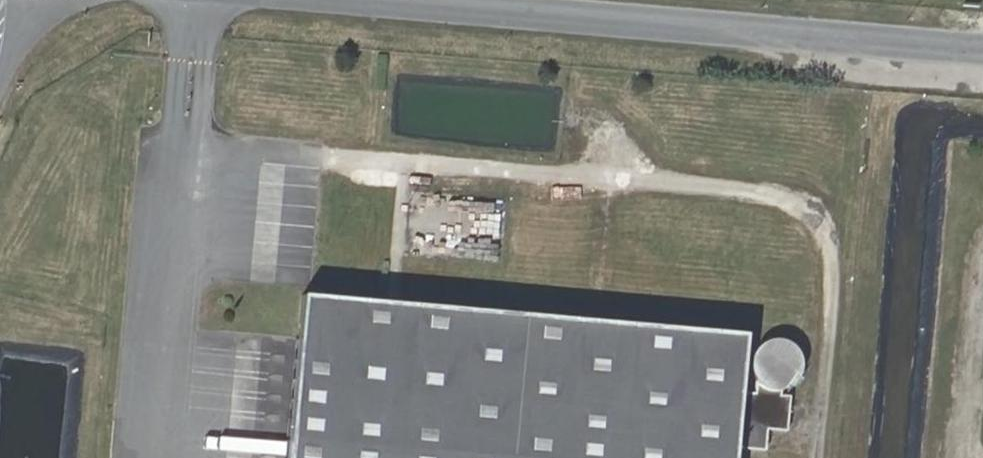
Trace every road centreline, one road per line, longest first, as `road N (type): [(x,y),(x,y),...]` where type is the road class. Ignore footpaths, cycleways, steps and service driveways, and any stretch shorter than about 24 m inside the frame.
road 1 (track): [(185,141),(774,195),(808,208),(832,236),(833,272),(817,457)]
road 2 (residential): [(156,0),(982,65)]

